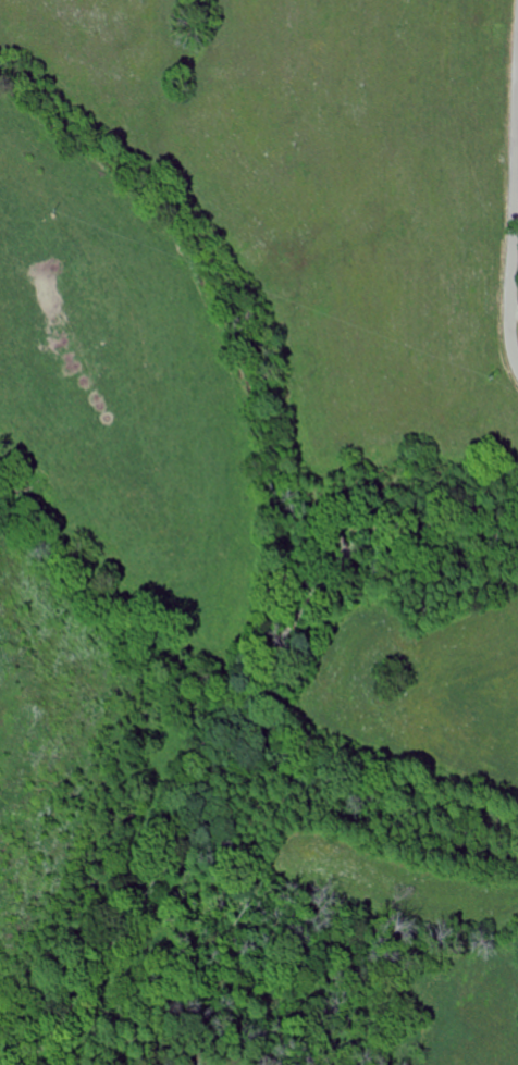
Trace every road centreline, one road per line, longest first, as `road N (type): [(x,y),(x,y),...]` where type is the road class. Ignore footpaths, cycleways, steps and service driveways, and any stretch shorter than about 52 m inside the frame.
road 1 (residential): [(517,492),(348,554),(328,569),(169,864),(29,1064)]
road 2 (residential): [(517,366),(510,310),(517,91)]

